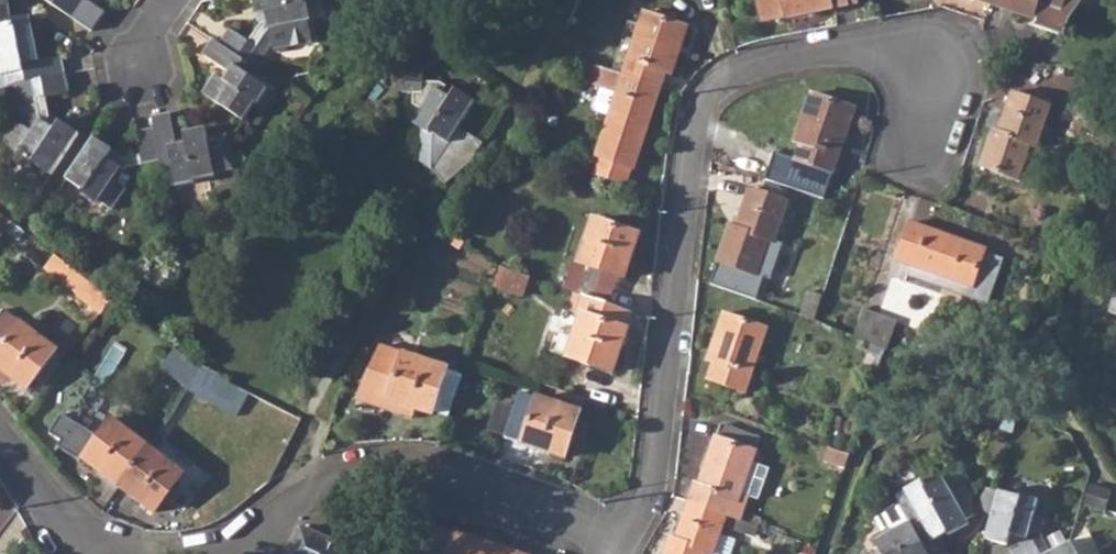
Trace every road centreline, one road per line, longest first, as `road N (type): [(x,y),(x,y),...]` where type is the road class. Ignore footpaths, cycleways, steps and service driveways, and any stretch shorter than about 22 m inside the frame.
road 1 (residential): [(919,147),(937,88),(910,60),(863,51),(746,72),(709,103),(697,132),(651,493),(611,544)]
road 2 (residential): [(263,553),(335,484),(439,482),(611,544)]
road 3 (residential): [(81,540),(0,441)]

